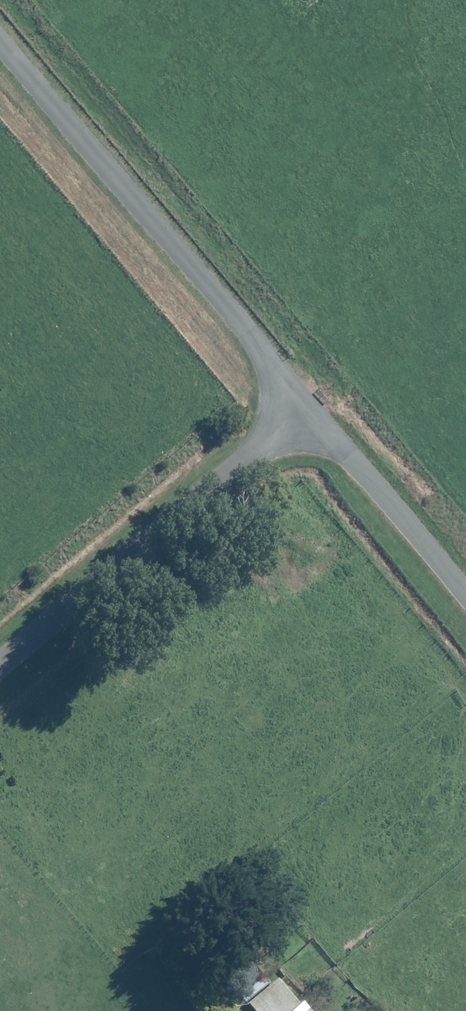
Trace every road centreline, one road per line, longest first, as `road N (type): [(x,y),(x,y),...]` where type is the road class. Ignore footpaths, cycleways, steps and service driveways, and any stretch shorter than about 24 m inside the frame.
road 1 (residential): [(0,40),(315,417)]
road 2 (residential): [(0,678),(315,417)]
road 3 (residential): [(315,417),(465,595)]

